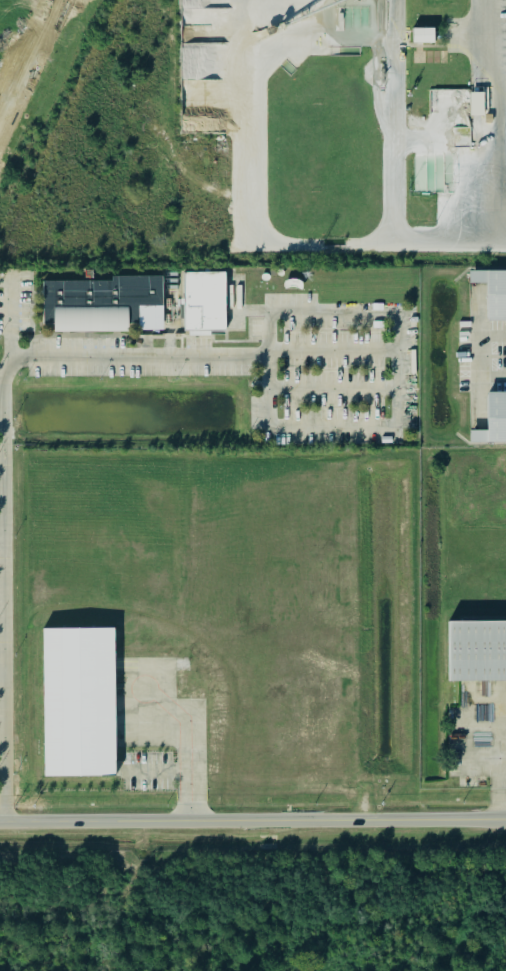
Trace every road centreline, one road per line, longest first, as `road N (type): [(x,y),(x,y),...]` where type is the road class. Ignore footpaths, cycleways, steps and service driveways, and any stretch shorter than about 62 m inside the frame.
road 1 (tertiary): [(0,822),(497,818)]

